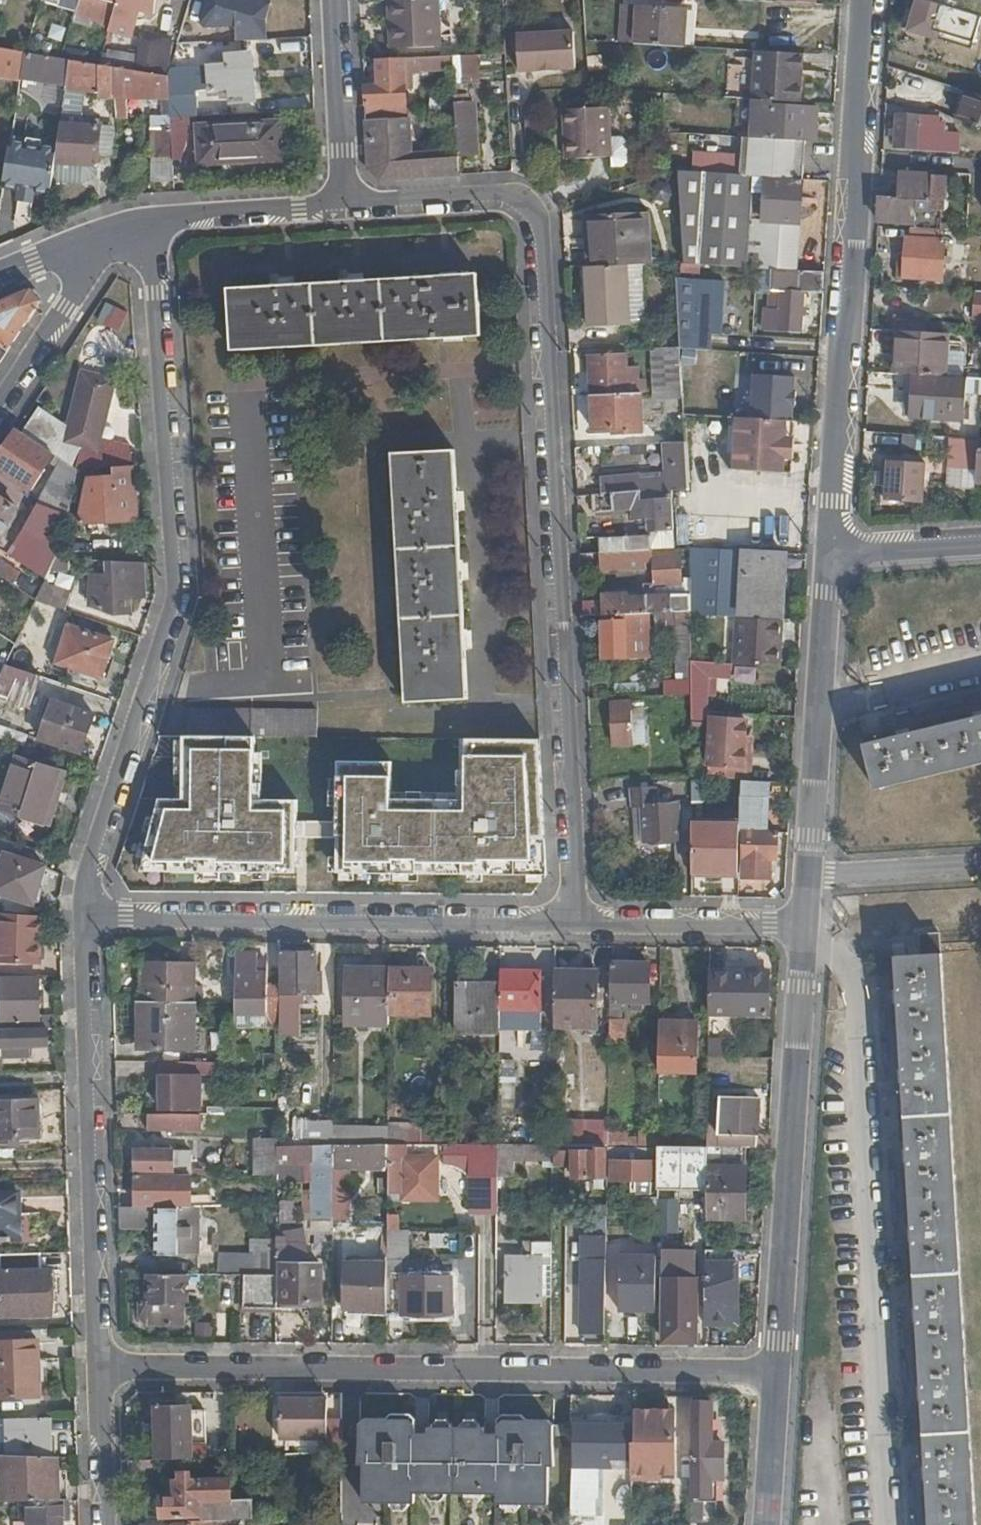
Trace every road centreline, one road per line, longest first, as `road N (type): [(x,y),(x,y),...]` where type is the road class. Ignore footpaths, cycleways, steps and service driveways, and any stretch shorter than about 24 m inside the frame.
road 1 (residential): [(344,206),(493,198),(521,205),(535,219),(575,922)]
road 2 (unclassified): [(83,916),(88,867),(176,592),(150,219)]
road 3 (residential): [(777,1373),(99,1367)]
road 4 (residential): [(867,0),(827,558)]
road 5 (residential): [(83,916),(575,922)]
road 6 (unclassified): [(99,1367),(83,916)]
road 7 (unclassified): [(777,1373),(804,927)]
road 8 (residential): [(804,927),(827,558)]
road 9 (residential): [(575,922),(804,927)]
road 10 (residential): [(333,0),(344,206)]
road 11 (residential): [(150,219),(344,206)]
road 12 (residential): [(0,396),(67,306),(93,236)]
road 13 (unclassified): [(105,1524),(99,1367)]
road 14 (residential): [(827,558),(980,546)]
road 15 (unclassified): [(767,1524),(777,1373)]

